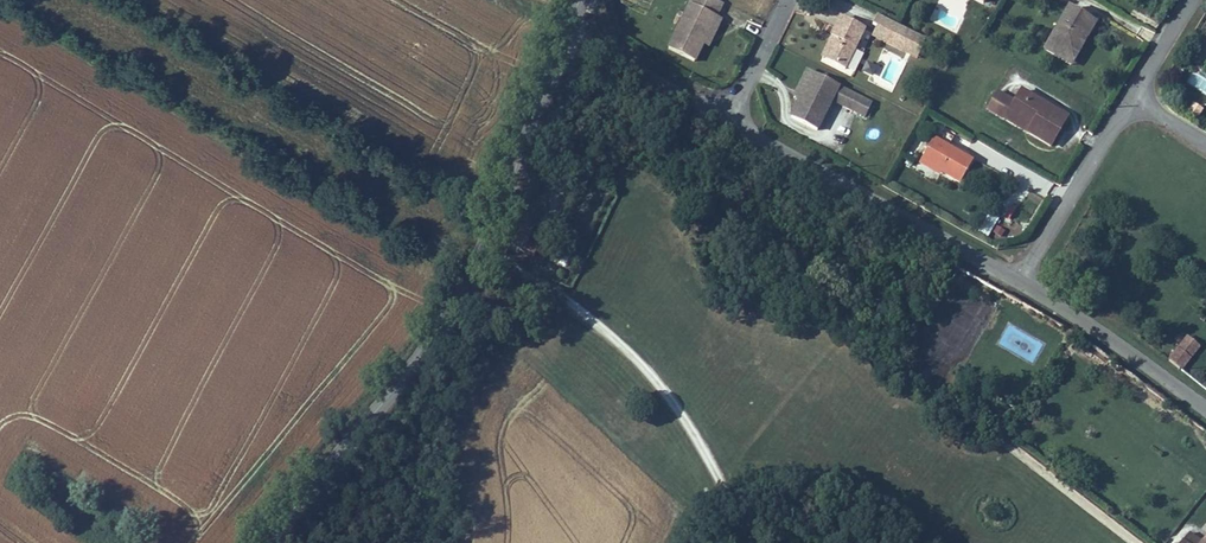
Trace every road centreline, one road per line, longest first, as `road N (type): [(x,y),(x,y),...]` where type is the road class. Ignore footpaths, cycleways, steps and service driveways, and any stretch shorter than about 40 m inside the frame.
road 1 (secondary): [(268,542),(426,363),(489,250),(578,30)]
road 2 (track): [(60,0),(489,250)]
road 3 (residential): [(729,114),(1018,279)]
road 4 (residential): [(1018,279),(1092,320),(1205,405)]
road 5 (residential): [(1136,99),(1112,120),(1018,279)]
road 6 (residential): [(578,30),(729,114)]
road 7 (residential): [(786,0),(729,114)]

